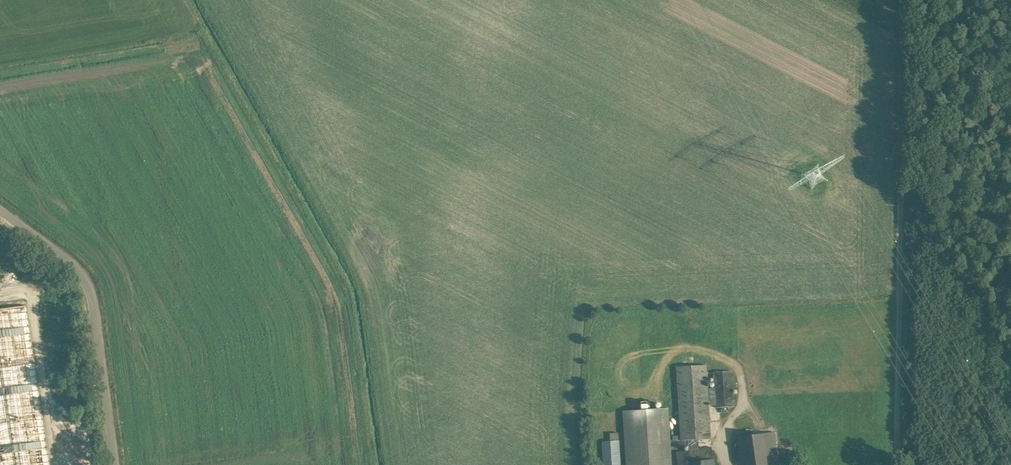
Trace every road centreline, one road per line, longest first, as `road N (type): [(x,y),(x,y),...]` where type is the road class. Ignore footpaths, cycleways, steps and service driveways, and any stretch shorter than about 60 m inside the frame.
road 1 (track): [(907,0),(895,464)]
road 2 (unclassified): [(114,464),(89,287),(74,265),(0,211)]

